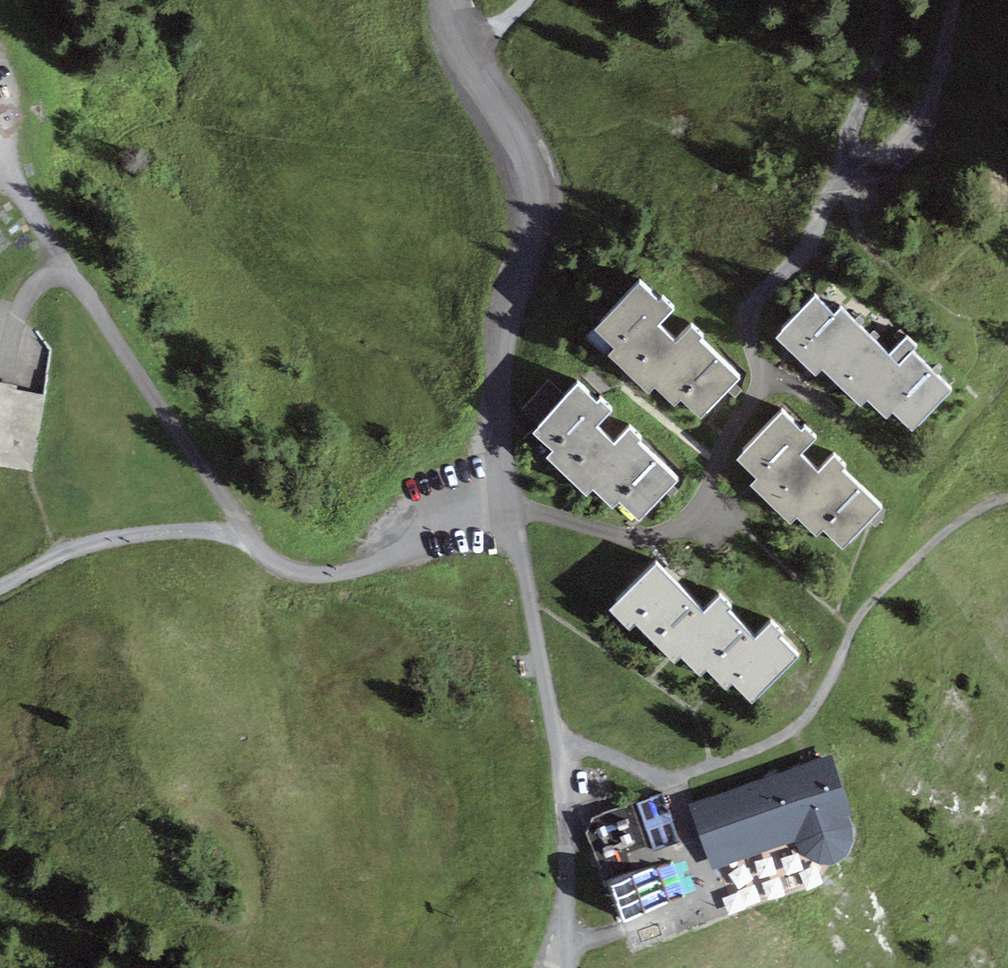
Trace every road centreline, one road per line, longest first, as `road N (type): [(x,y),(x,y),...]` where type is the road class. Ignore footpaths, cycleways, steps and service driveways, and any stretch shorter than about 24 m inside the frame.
road 1 (unclassified): [(464,55),(523,147),(538,192),(499,347),(509,505),(327,574),(287,568),(251,542),(203,530)]
road 2 (track): [(0,160),(251,542)]
road 3 (track): [(952,0),(940,77),(920,133),(891,165),(837,177)]
road 4 (track): [(203,530),(99,537),(0,583)]
road 5 (track): [(0,372),(29,289),(53,275),(78,279)]

